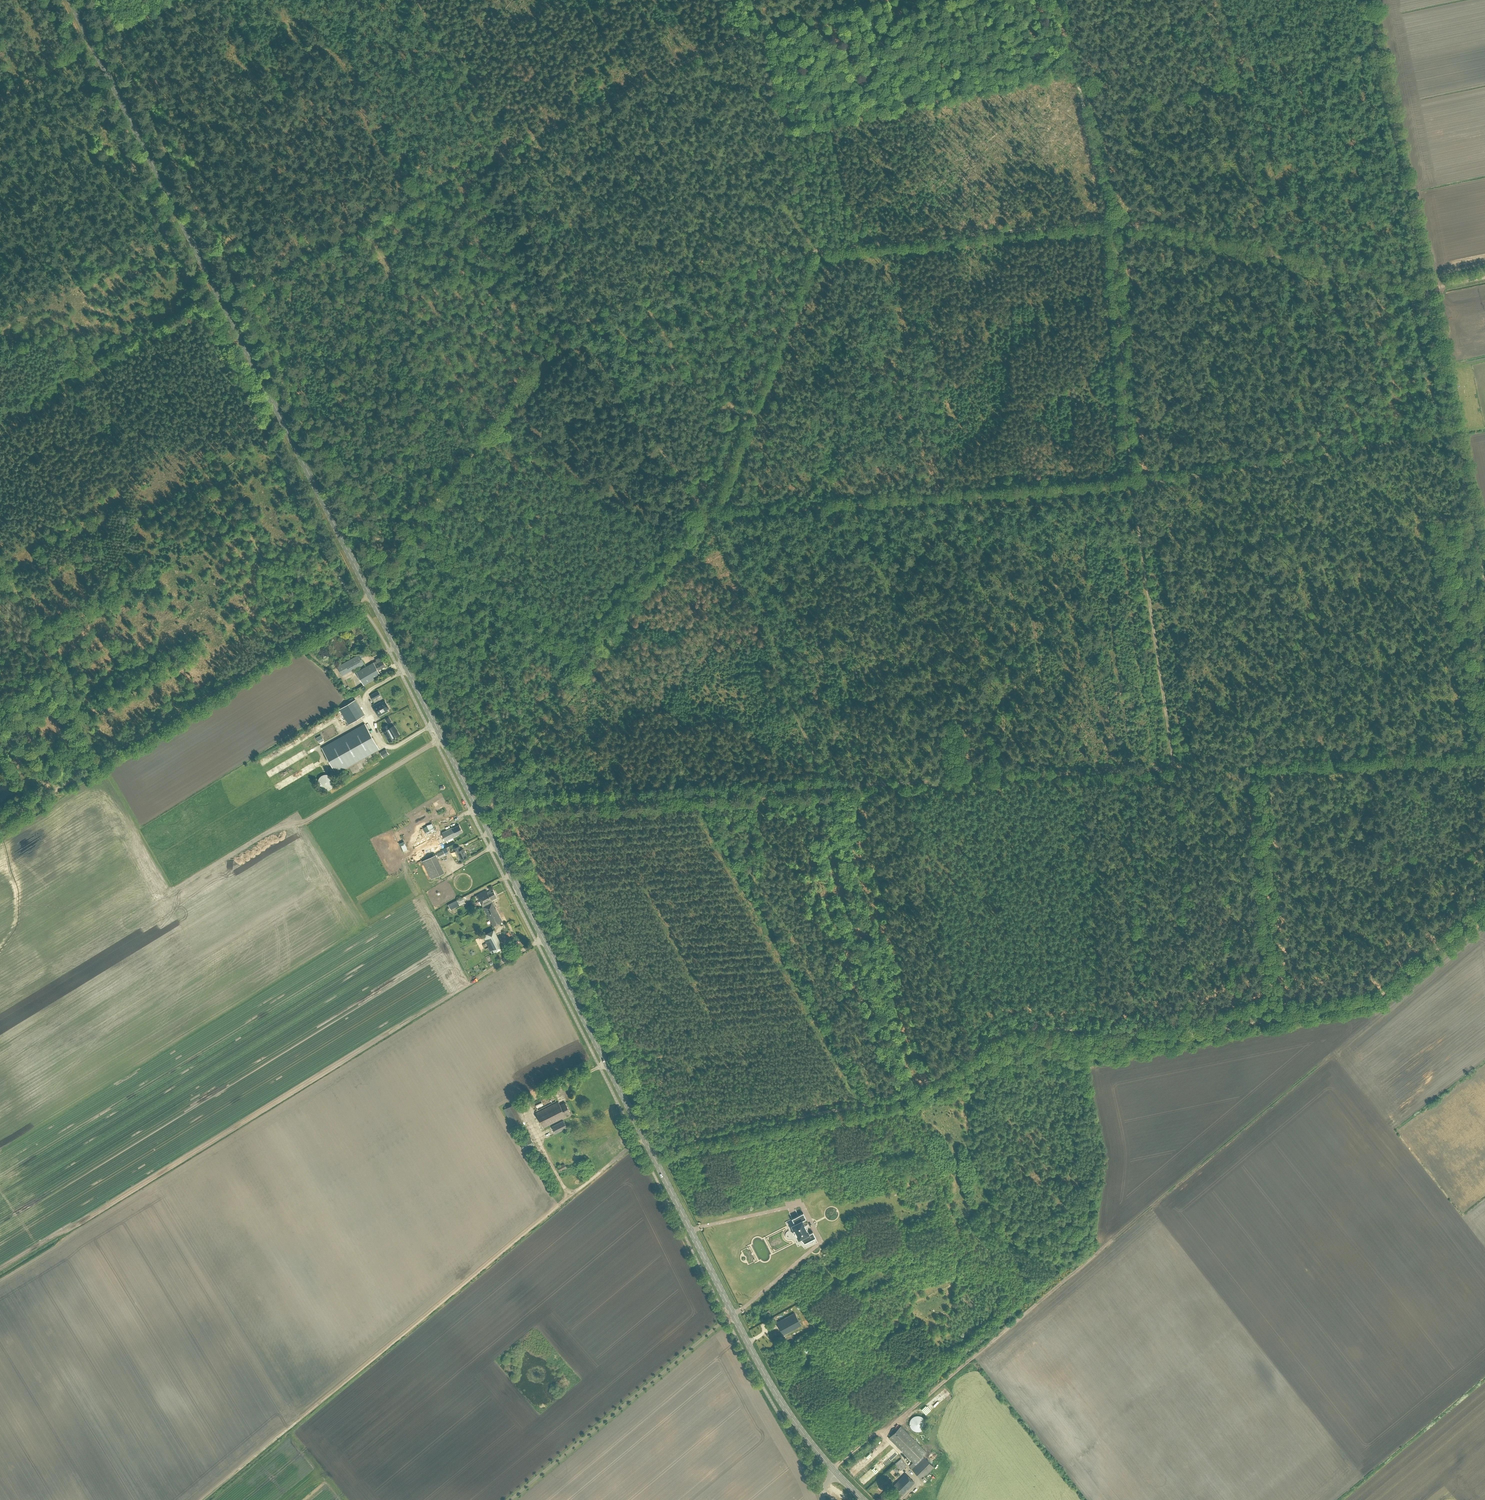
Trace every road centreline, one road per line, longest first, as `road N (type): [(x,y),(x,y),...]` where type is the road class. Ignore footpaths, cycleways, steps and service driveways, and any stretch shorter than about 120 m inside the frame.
road 1 (primary): [(834,1472),(773,1388),(733,1313),(70,0)]
road 2 (track): [(418,0),(500,156),(760,26),(809,247),(708,513),(589,672),(413,541),(383,582)]
road 3 (track): [(1484,749),(489,807),(589,672)]
road 4 (track): [(1484,908),(1372,997),(1190,1035),(1009,1029),(903,1095),(650,1147)]
road 5 (track): [(575,326),(802,254),(1112,221),(1426,287)]
road 6 (track): [(1114,221),(1131,485),(1175,766),(1190,1035)]
road 7 (track): [(708,513),(1131,485),(1456,432)]
road 8 (track): [(708,513),(575,326),(500,156),(254,277)]
road 9 (track): [(383,582),(90,0)]
road 10 (track): [(205,1499),(644,1136)]
road 11 (track): [(850,883),(826,791),(708,513)]
road 12 (track): [(306,635),(0,824)]
road 13 (track): [(1367,0),(1426,290)]
road 14 (track): [(1426,290),(1484,576)]
road 15 (track): [(575,326),(413,541)]
road 16 (track): [(1057,0),(1112,221)]
road 17 (track): [(178,0),(0,96)]
road 18 (track): [(888,0),(760,26)]

